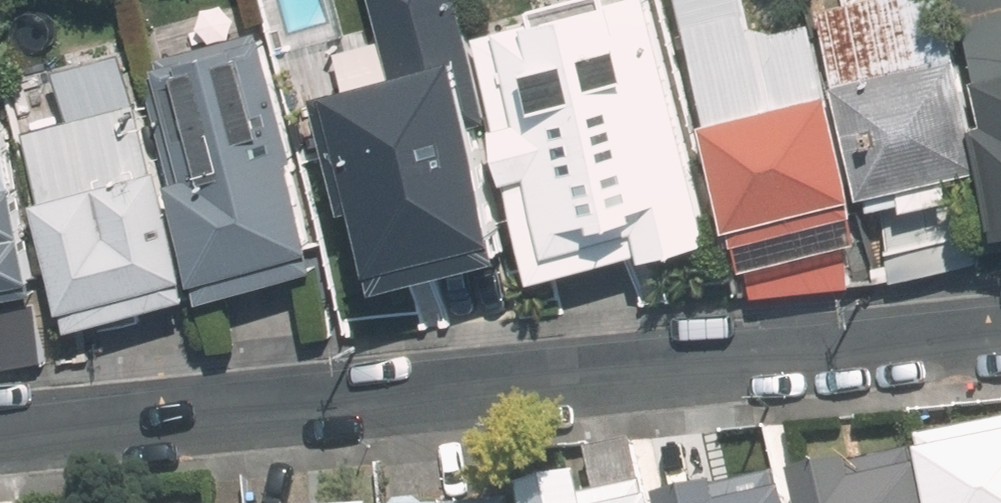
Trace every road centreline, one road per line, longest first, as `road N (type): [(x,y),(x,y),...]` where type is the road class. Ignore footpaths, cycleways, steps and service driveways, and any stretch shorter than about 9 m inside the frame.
road 1 (residential): [(1000,330),(0,428)]

